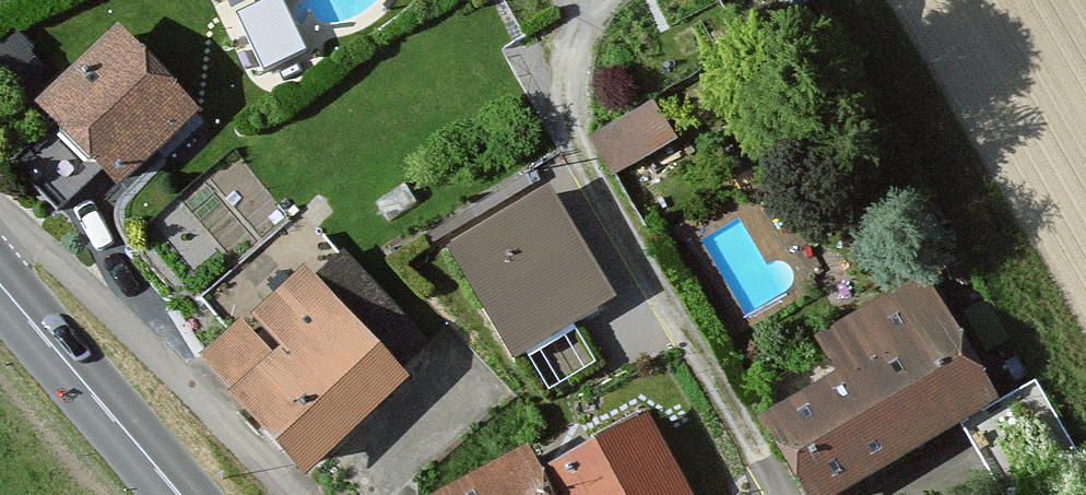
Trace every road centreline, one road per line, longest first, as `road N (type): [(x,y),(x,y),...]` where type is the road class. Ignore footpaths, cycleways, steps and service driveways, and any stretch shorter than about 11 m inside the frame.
road 1 (secondary): [(185,494),(0,283)]

